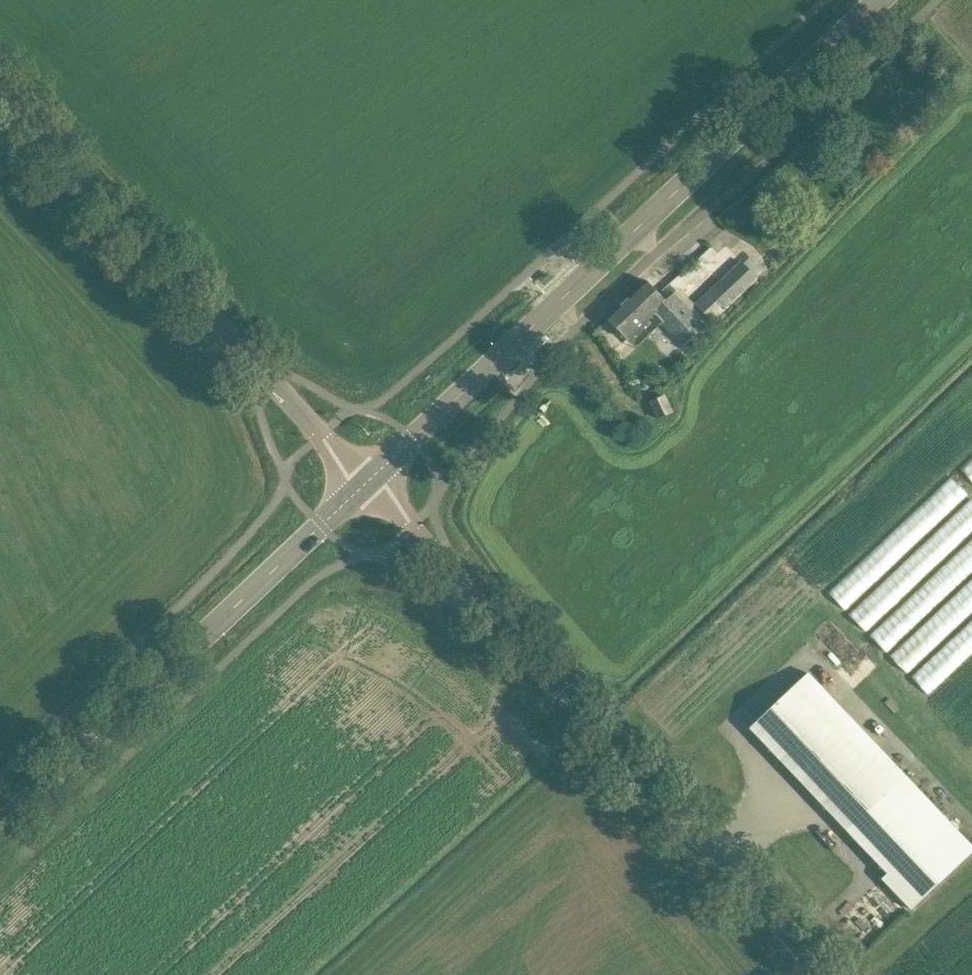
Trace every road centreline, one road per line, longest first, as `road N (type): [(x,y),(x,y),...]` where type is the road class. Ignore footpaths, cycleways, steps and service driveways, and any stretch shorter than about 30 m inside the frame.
road 1 (secondary): [(378,473),(878,0)]
road 2 (tertiary): [(829,974),(765,895),(412,528),(378,473)]
road 3 (tertiary): [(357,492),(321,435),(0,93)]
road 4 (secondary): [(0,826),(357,492)]

